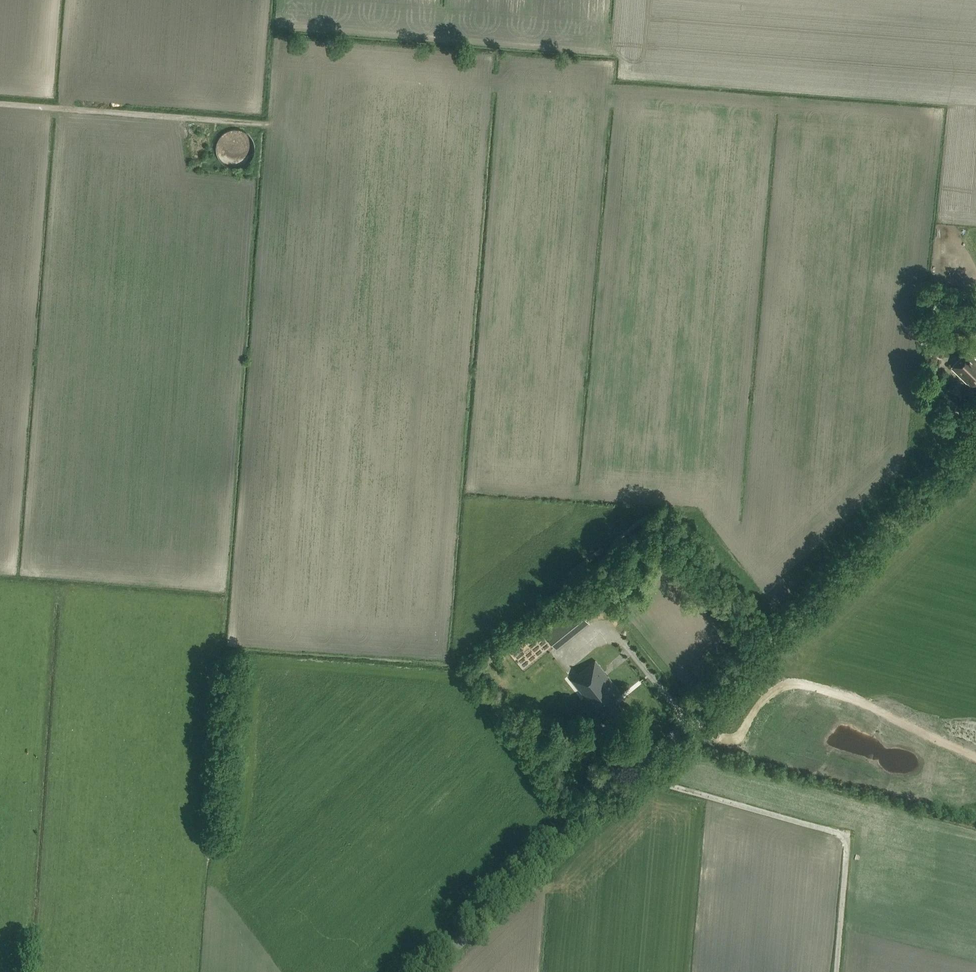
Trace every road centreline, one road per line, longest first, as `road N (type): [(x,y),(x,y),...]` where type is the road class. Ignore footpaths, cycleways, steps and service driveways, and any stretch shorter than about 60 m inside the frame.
road 1 (unclassified): [(428,971),(975,449)]

